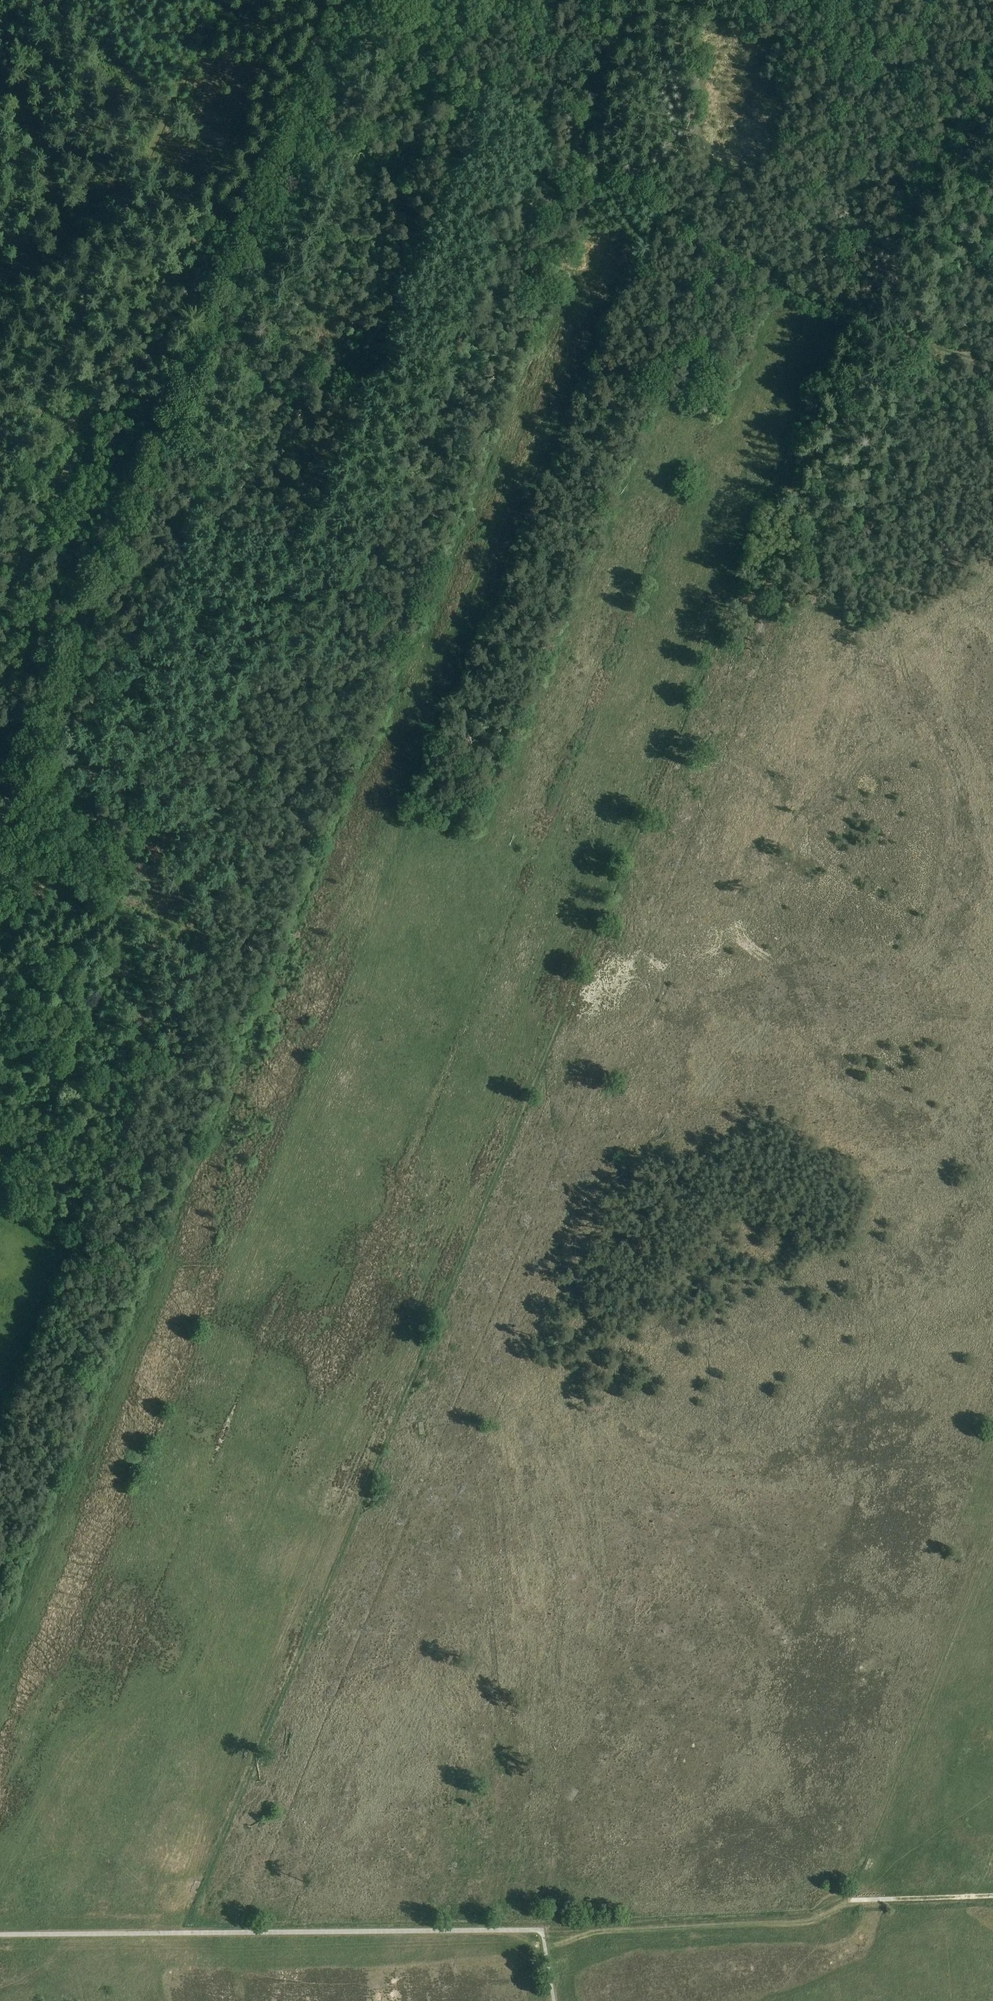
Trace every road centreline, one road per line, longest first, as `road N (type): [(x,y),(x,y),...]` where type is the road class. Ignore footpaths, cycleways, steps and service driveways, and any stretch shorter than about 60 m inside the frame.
road 1 (track): [(0,812),(348,0)]
road 2 (track): [(992,1897),(843,1903),(802,1920),(541,1930)]

